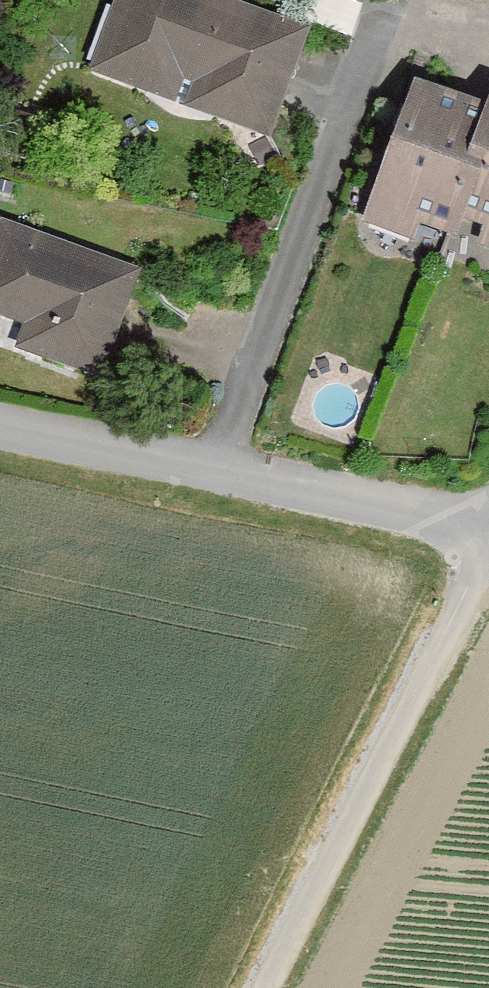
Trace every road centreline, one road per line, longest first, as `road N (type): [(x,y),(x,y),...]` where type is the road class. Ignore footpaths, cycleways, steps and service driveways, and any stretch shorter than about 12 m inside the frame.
road 1 (track): [(488,540),(262,987)]
road 2 (residential): [(0,433),(488,532)]

